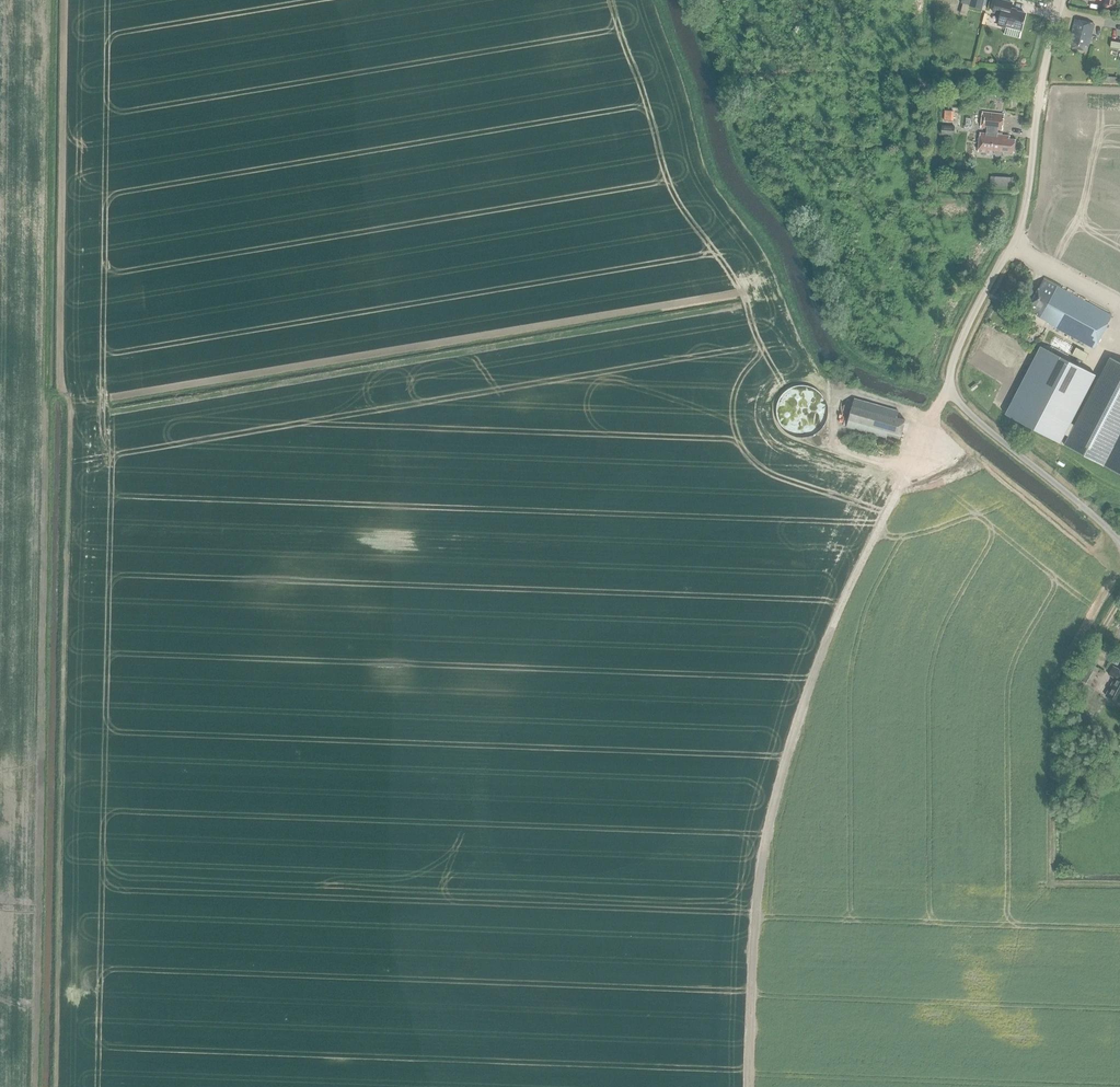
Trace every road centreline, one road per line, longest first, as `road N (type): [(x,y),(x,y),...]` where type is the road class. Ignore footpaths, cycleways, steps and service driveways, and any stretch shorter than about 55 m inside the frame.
road 1 (unclassified): [(1119,543),(962,408),(949,385),(959,345),(1025,212),(1060,0)]

